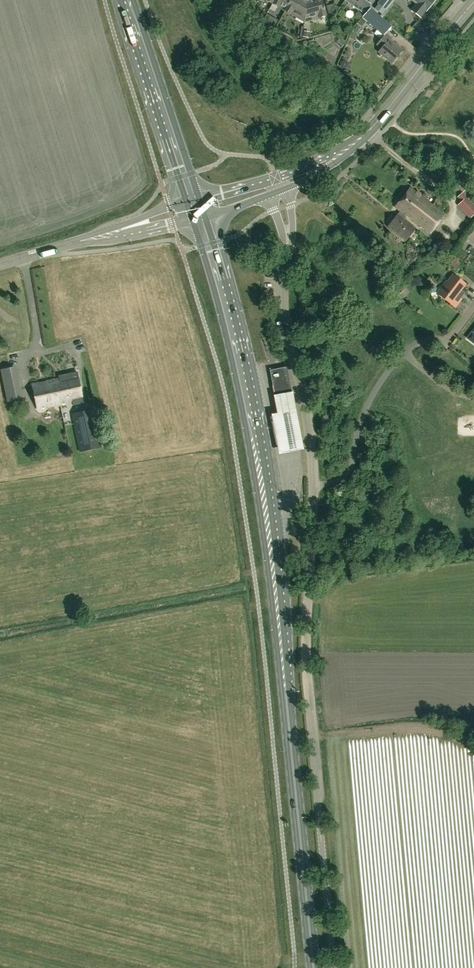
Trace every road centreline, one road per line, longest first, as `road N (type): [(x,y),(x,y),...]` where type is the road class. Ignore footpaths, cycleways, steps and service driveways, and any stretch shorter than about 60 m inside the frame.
road 1 (primary): [(313,967),(259,471),(199,220)]
road 2 (unclassified): [(319,793),(306,639),(313,474),(284,315),(287,249)]
road 3 (primary): [(192,198),(127,0)]
road 4 (tertiary): [(376,123),(473,1)]
road 5 (unclassified): [(80,241),(199,220)]

